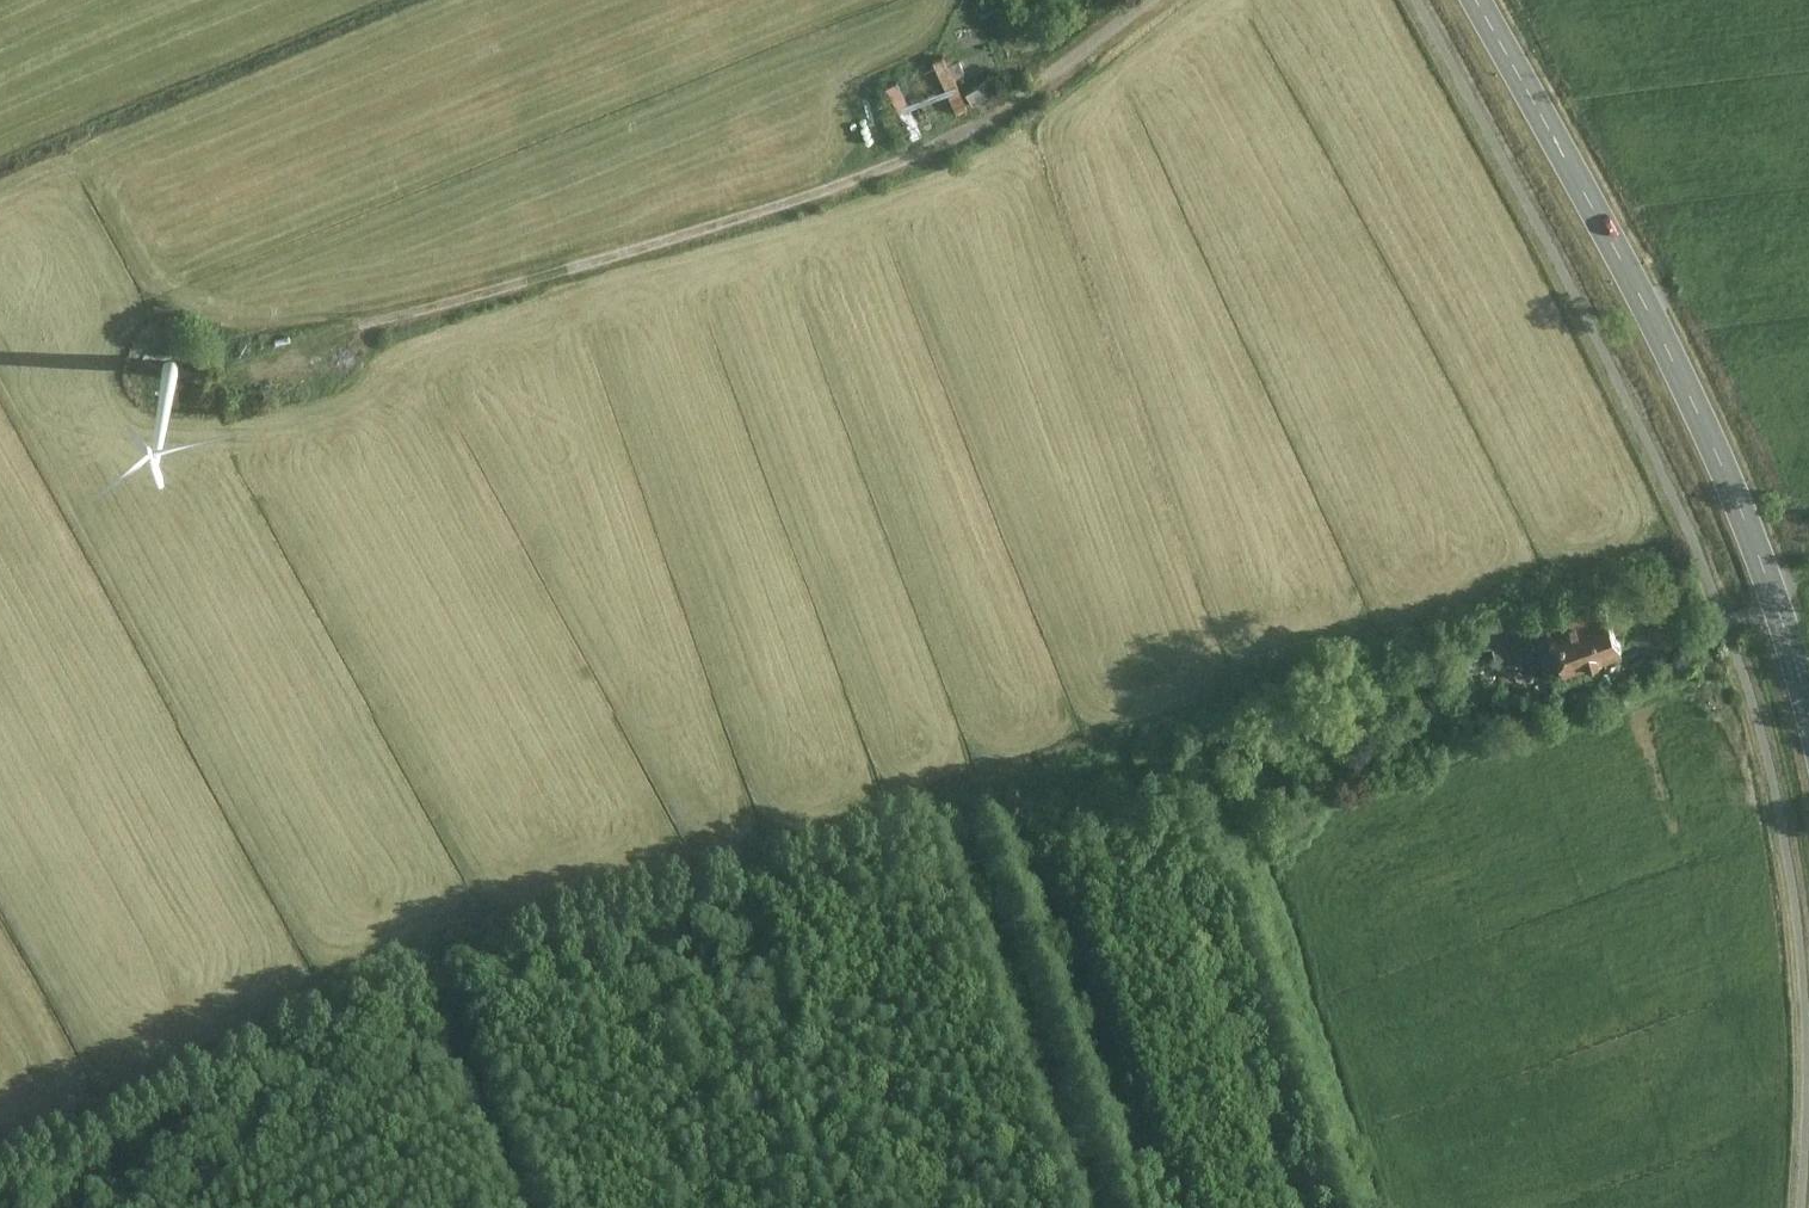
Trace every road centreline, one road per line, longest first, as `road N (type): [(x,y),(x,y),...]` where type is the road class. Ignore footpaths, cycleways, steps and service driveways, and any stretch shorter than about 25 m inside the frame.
road 1 (track): [(1142,0),(994,114),(890,160),(252,363)]
road 2 (tertiary): [(1808,709),(1750,520),(1674,354),(1480,0)]

